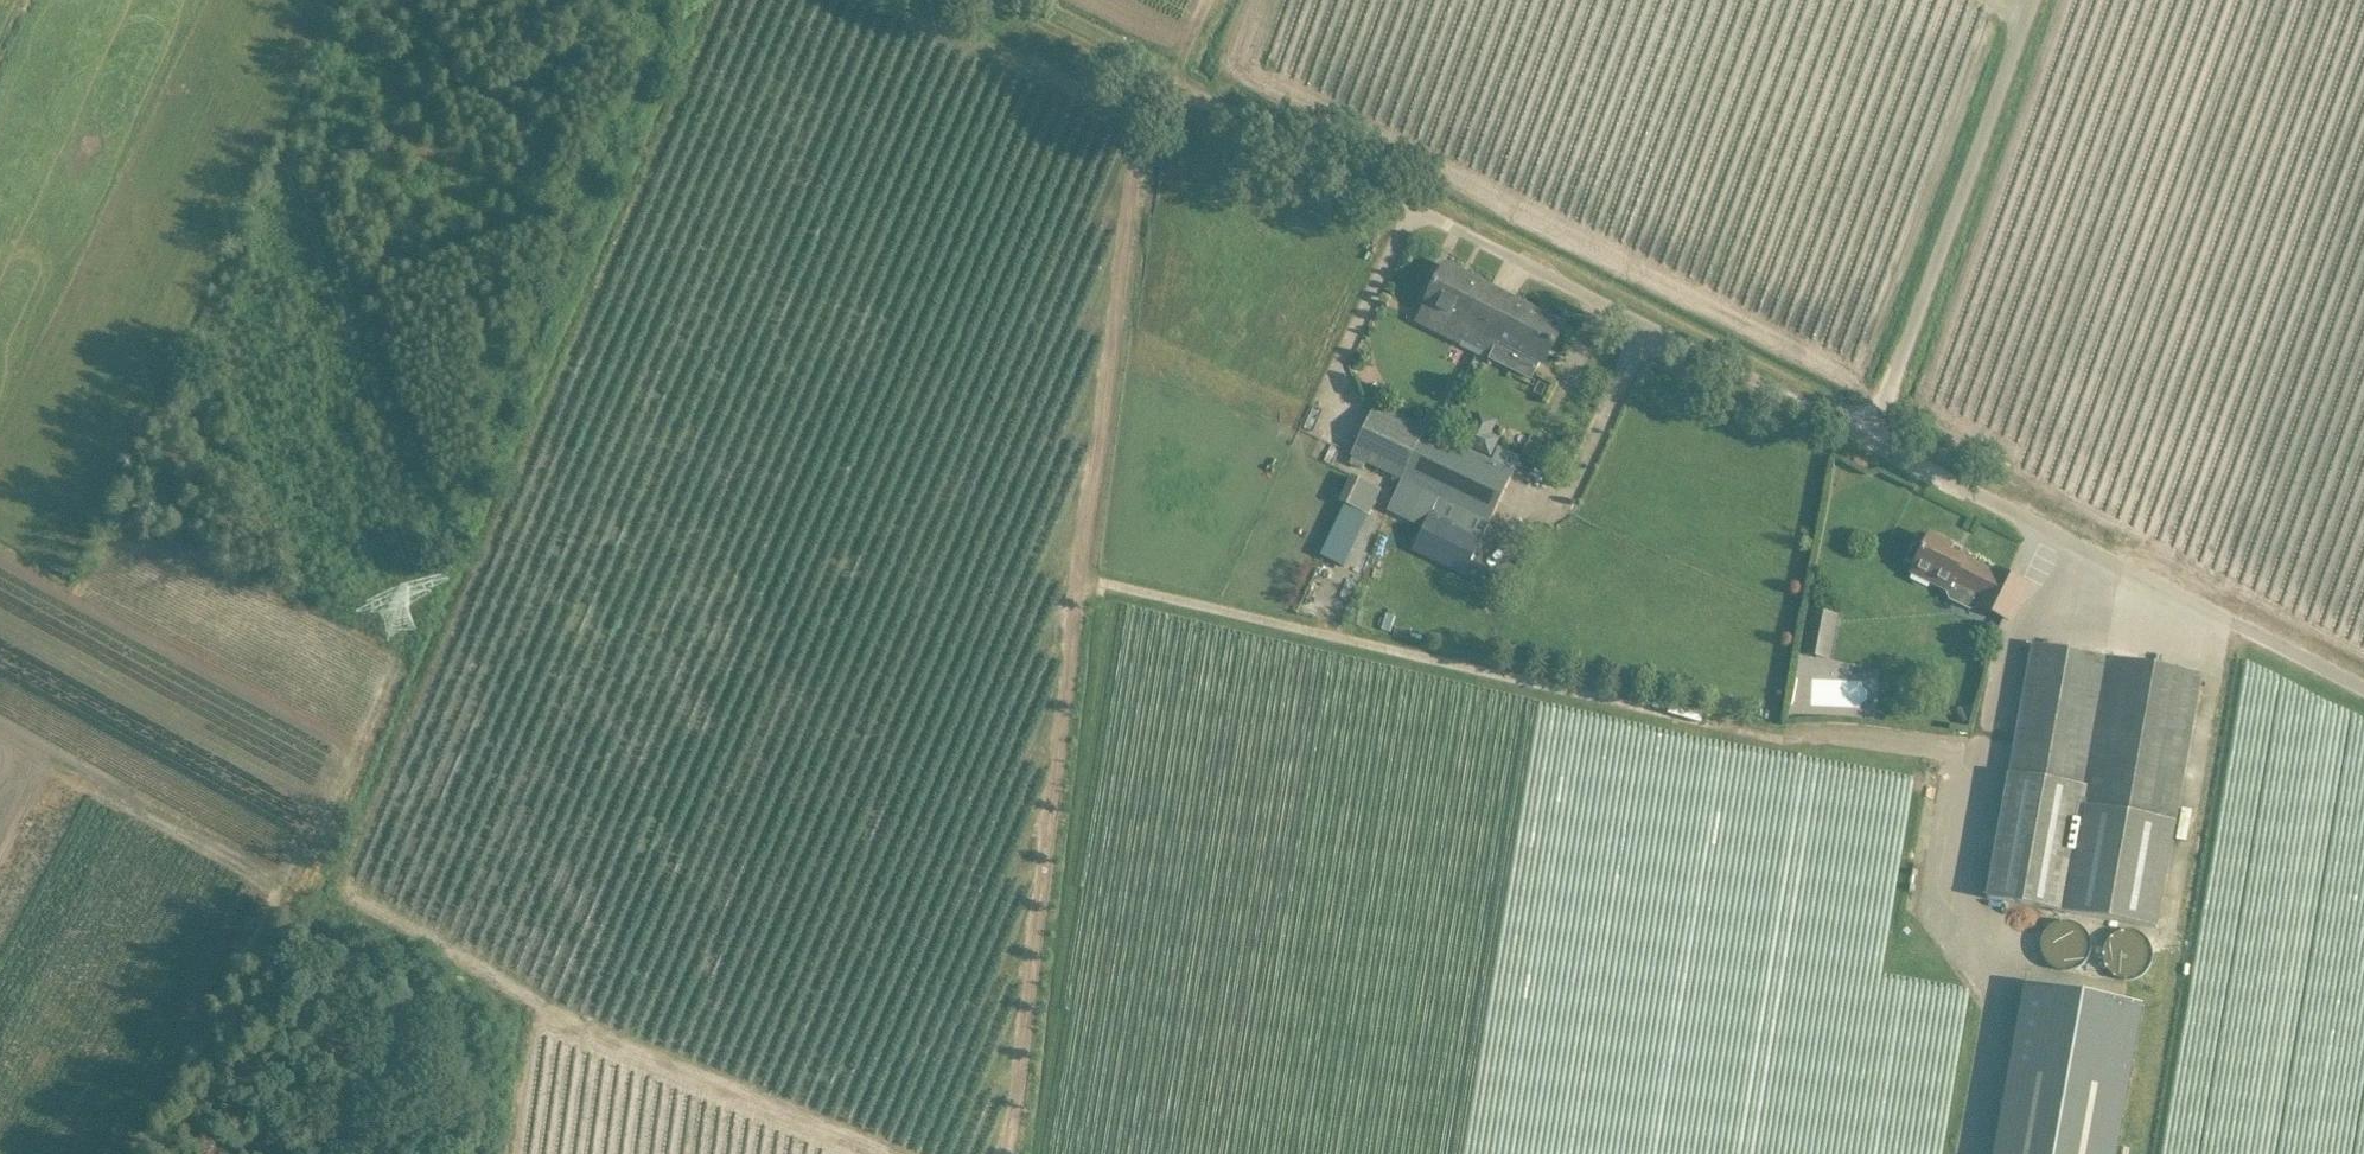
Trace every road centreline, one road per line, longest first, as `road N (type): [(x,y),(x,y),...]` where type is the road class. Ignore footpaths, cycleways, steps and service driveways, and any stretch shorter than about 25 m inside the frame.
road 1 (unclassified): [(2363,668),(1889,435)]
road 2 (unclassified): [(1889,435),(1458,215)]
road 3 (unclassified): [(1889,435),(2047,0)]
road 4 (track): [(1156,73),(1458,215)]

